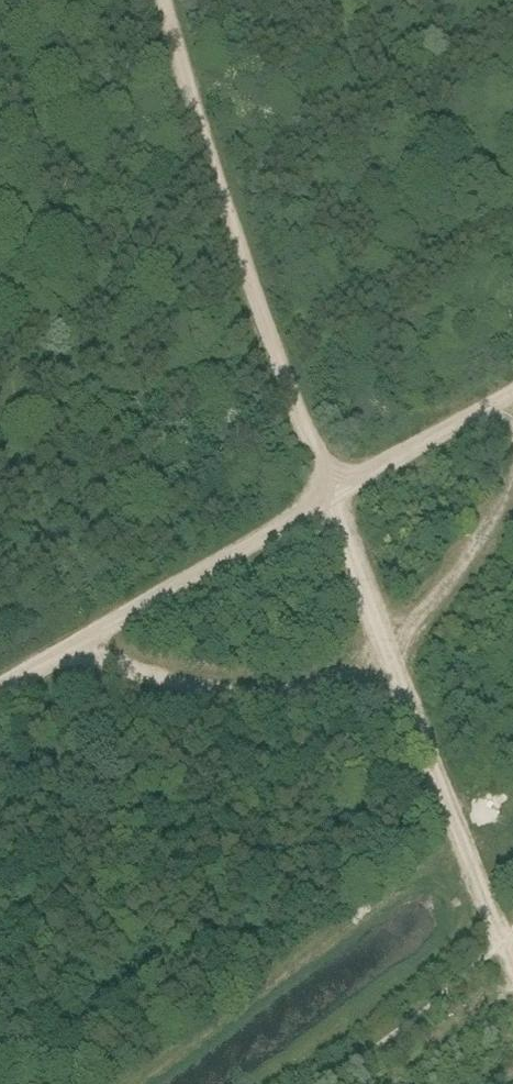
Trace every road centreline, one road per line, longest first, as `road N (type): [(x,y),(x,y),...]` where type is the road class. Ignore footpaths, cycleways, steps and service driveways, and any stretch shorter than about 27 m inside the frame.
road 1 (track): [(512,970),(324,486),(164,0)]
road 2 (track): [(0,678),(324,486),(512,393)]
road 3 (track): [(53,647),(113,656),(178,681),(236,684),(304,676),(387,648),(460,576),(512,477)]

